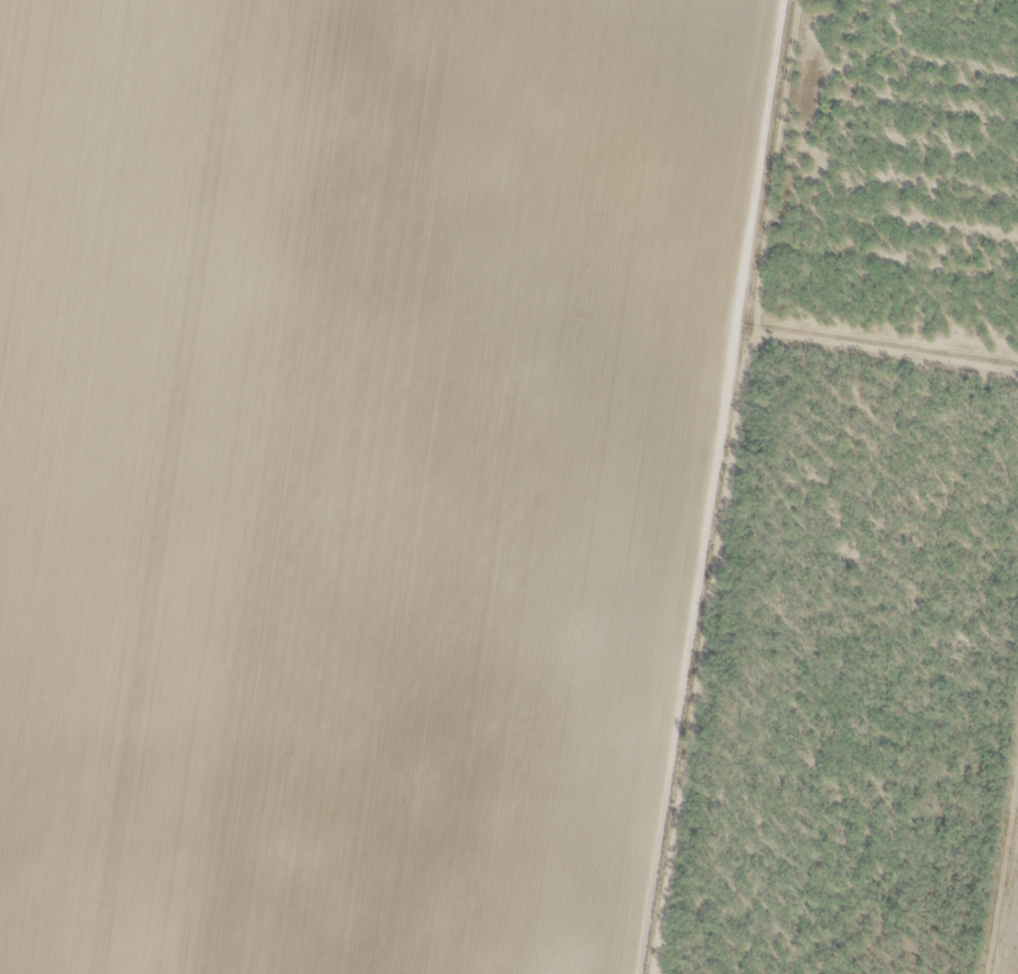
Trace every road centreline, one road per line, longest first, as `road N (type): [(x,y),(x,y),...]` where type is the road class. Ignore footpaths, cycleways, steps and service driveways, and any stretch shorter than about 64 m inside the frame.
road 1 (residential): [(623,973),(773,0)]

